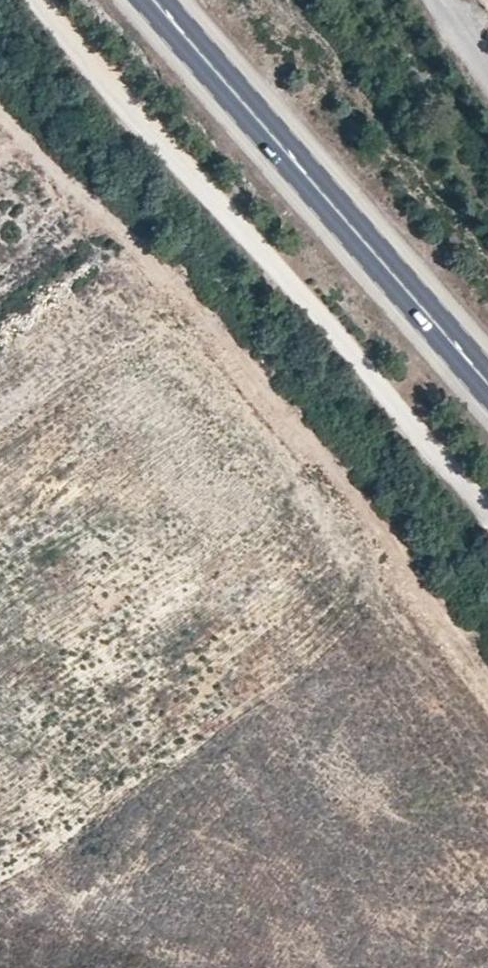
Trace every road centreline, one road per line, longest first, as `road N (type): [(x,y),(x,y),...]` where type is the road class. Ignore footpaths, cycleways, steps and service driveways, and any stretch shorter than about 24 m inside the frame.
road 1 (track): [(42,0),(487,516)]
road 2 (primary): [(487,385),(151,0)]

